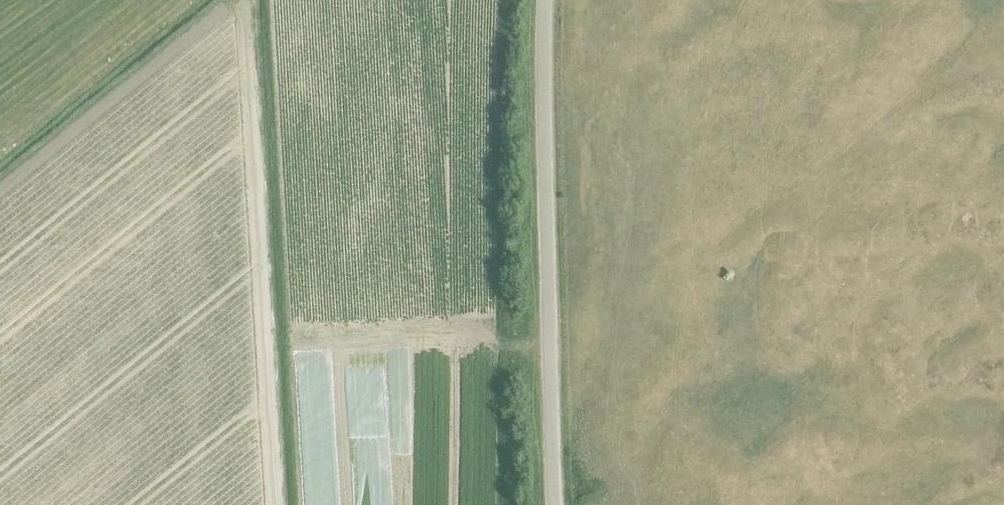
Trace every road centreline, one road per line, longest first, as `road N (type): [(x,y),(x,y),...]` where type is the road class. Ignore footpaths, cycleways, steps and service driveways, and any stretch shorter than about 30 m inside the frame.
road 1 (unclassified): [(555,504),(546,0)]
road 2 (track): [(290,504),(280,329)]

